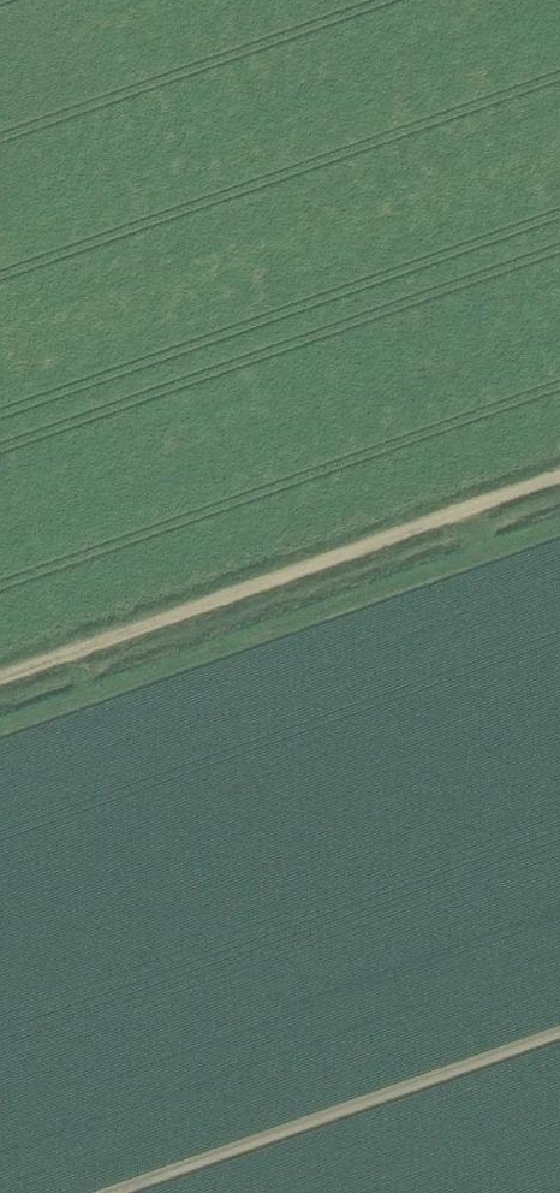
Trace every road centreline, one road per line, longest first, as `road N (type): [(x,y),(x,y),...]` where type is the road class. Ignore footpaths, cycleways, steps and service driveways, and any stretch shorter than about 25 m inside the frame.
road 1 (track): [(0,682),(559,483)]

